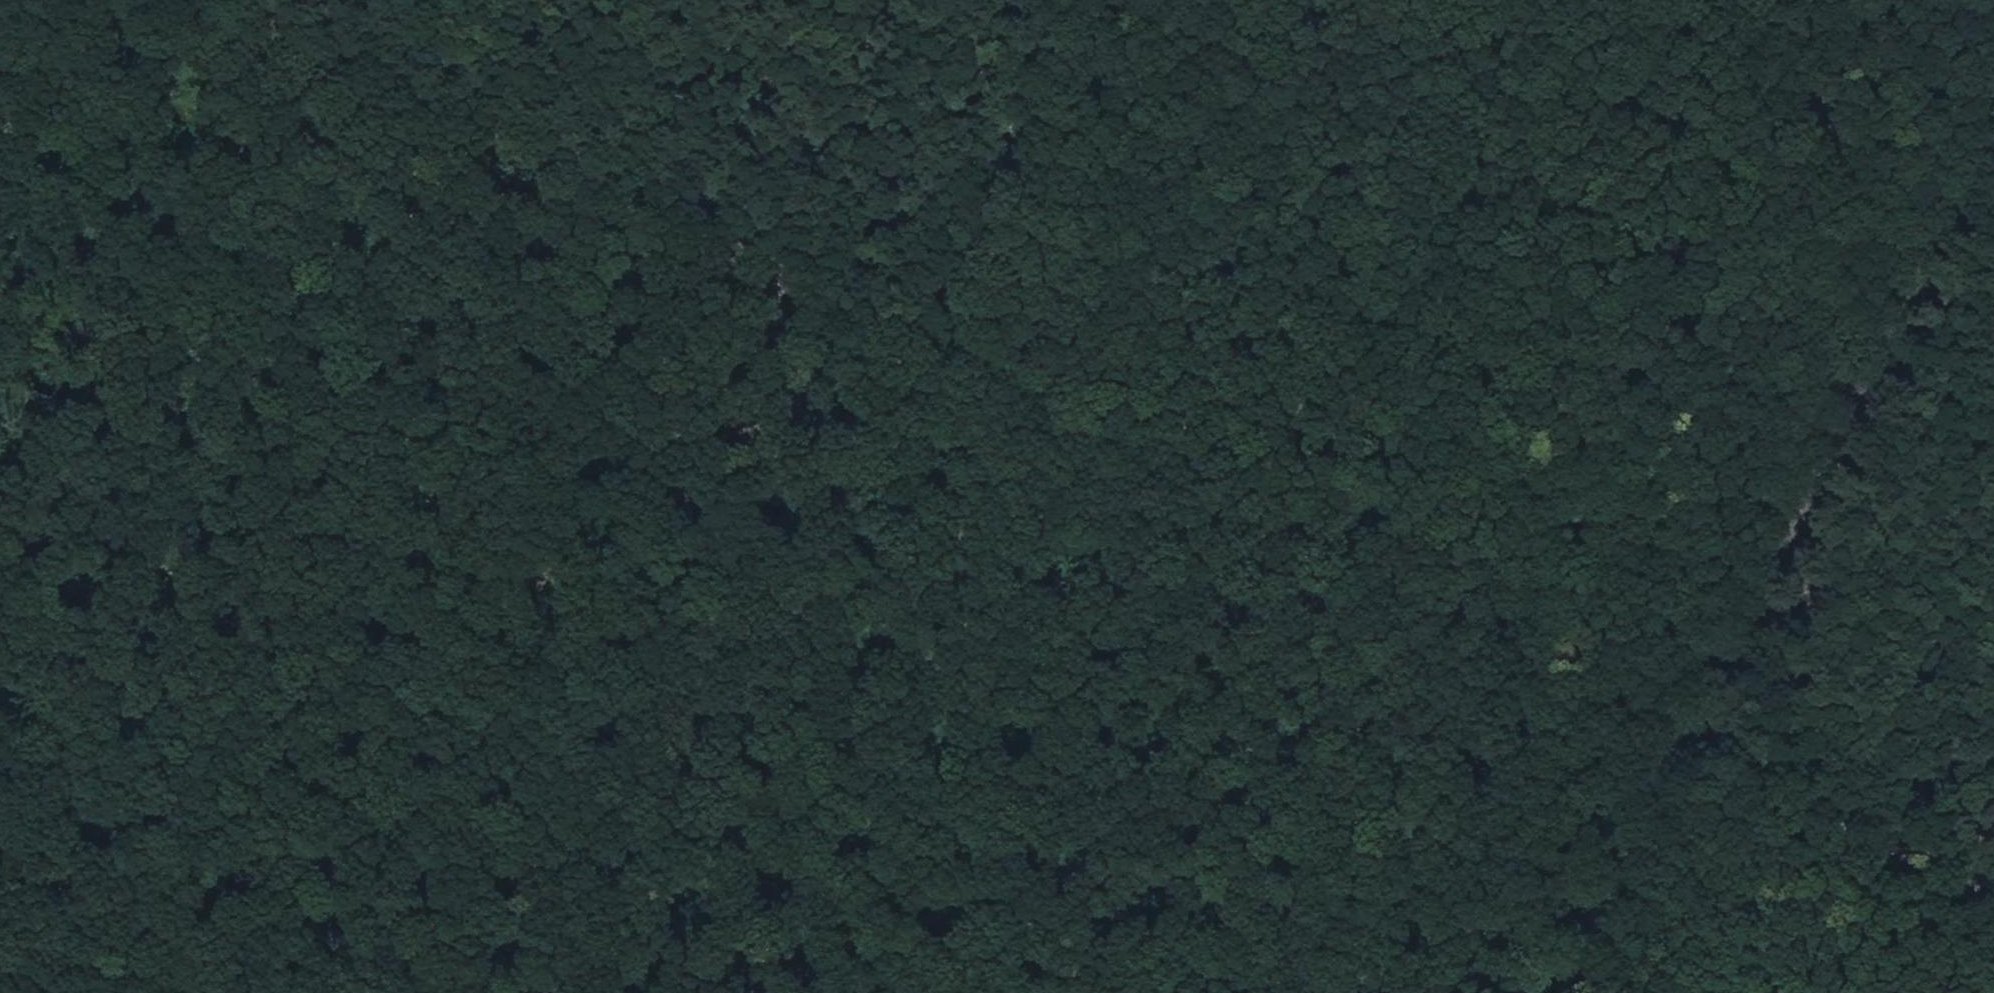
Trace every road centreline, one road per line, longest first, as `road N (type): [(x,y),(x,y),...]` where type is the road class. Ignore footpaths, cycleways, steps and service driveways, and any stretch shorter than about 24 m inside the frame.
road 1 (track): [(1539,992),(1993,82)]

